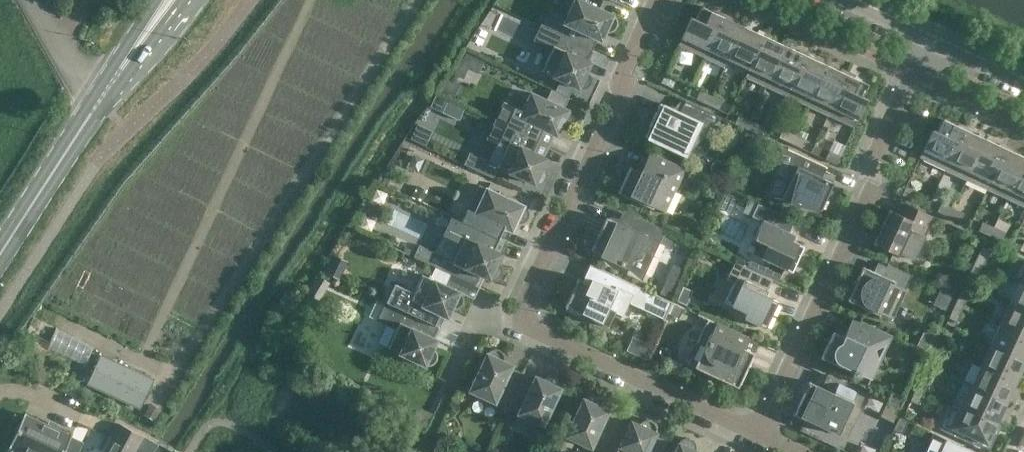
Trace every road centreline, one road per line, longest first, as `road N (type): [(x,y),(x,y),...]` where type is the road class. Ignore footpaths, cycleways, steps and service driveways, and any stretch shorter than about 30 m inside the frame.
road 1 (residential): [(759,432),(932,38)]
road 2 (residential): [(522,318),(663,0)]
road 3 (primary): [(0,264),(149,26)]
road 4 (residential): [(522,318),(759,432)]

